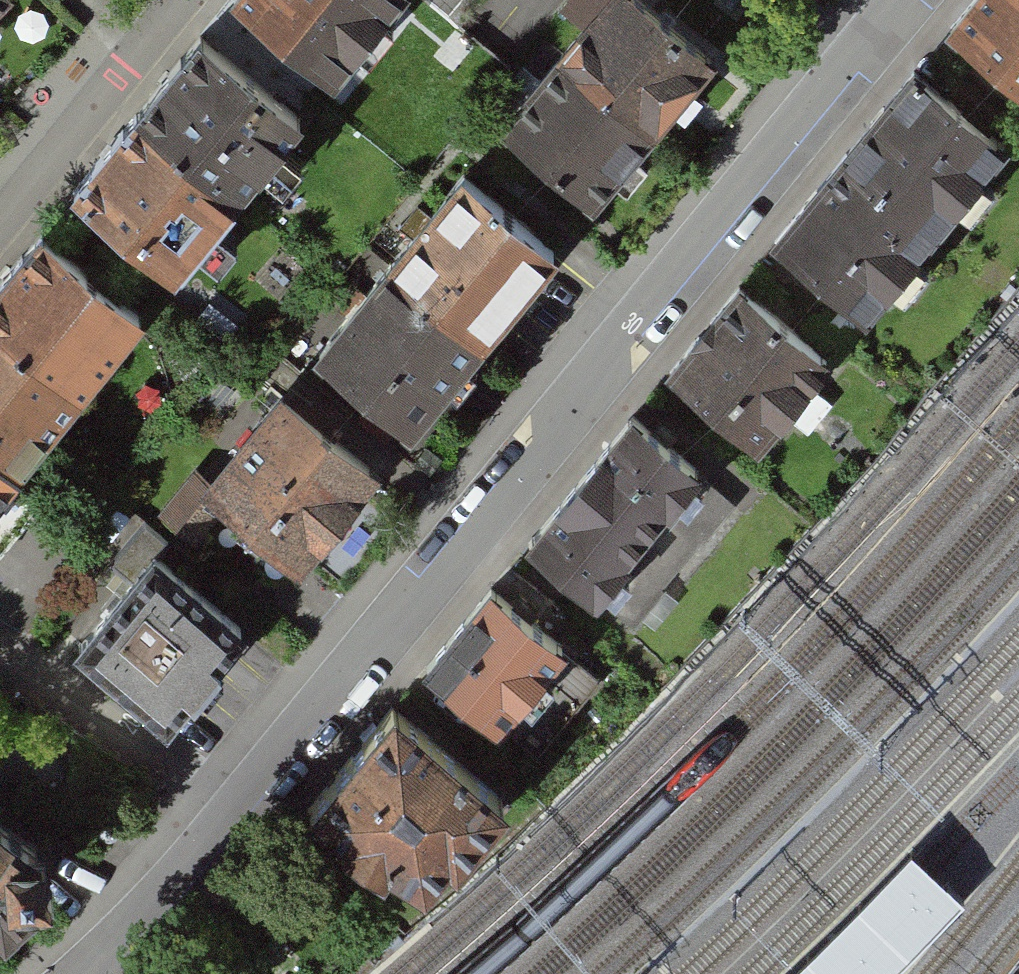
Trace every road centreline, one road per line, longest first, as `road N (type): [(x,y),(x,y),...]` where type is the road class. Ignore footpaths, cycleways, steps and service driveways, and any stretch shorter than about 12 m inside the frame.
road 1 (residential): [(903,0),(239,813)]
road 2 (residential): [(0,658),(239,813)]
road 3 (residential): [(179,0),(0,214)]
road 4 (residential): [(239,813),(88,973)]

